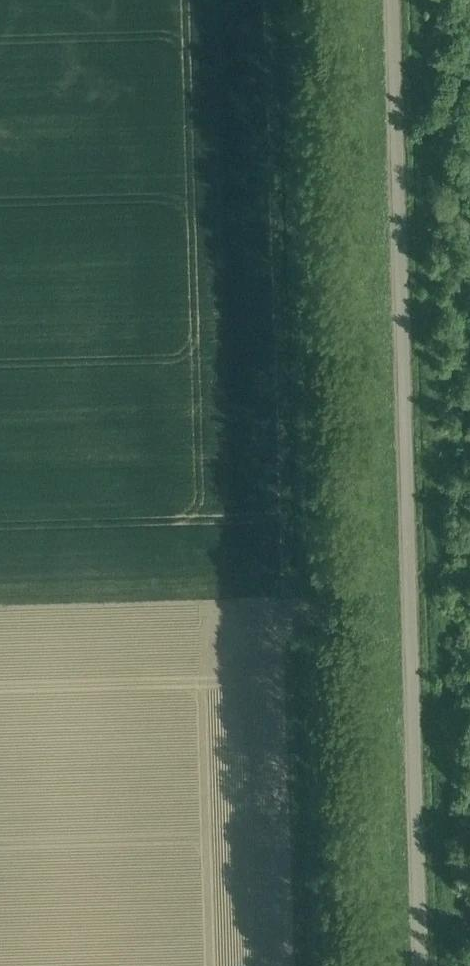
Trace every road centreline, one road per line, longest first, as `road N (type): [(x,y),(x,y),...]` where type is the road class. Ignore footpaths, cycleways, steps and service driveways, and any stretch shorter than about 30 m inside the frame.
road 1 (unclassified): [(425,965),(393,0)]
road 2 (track): [(329,965),(298,0)]

